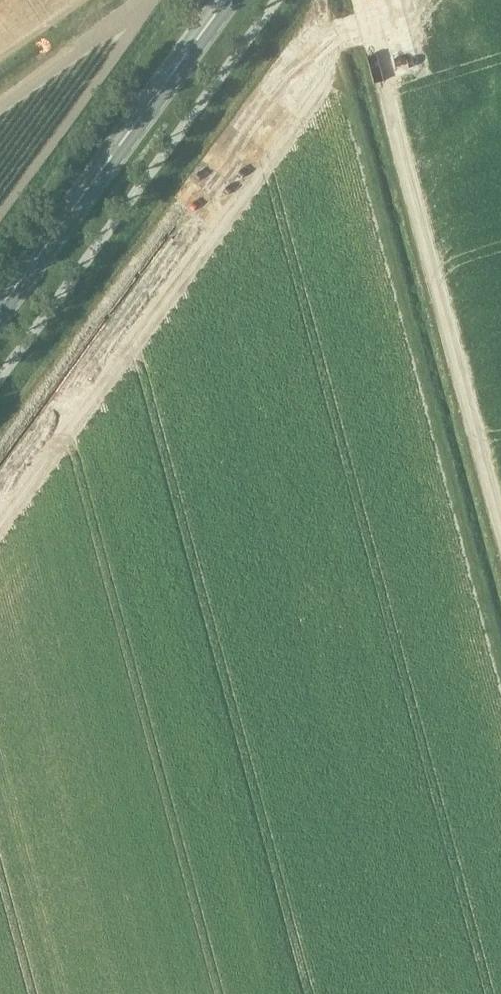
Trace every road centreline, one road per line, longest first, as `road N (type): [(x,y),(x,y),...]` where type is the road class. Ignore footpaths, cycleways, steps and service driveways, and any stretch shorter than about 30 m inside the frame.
road 1 (secondary): [(0,309),(226,0)]

